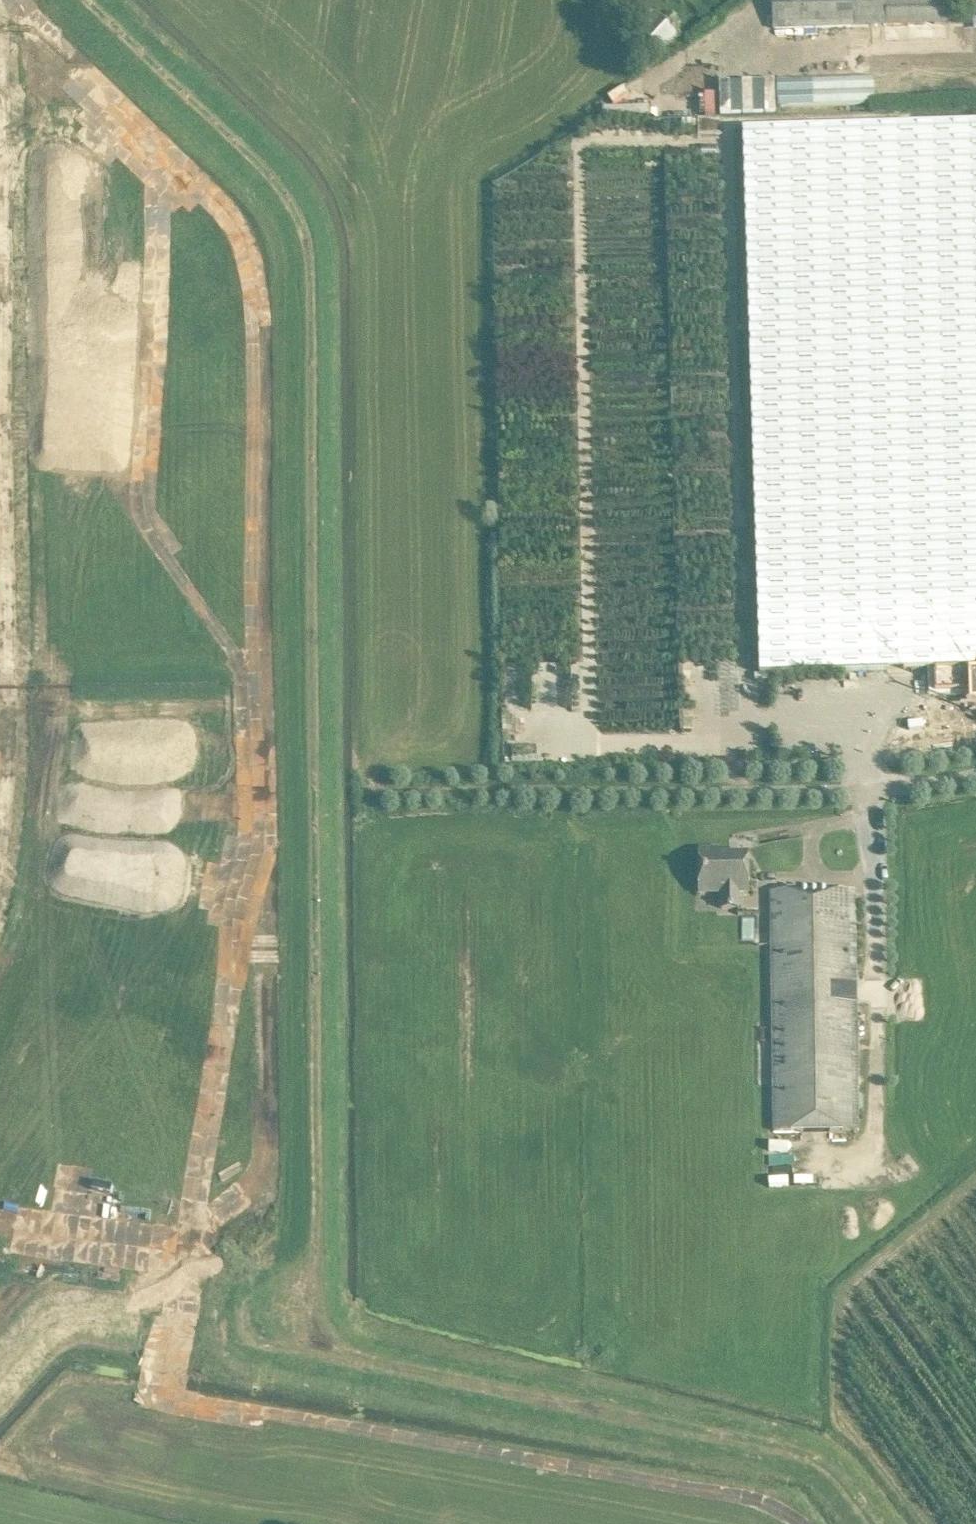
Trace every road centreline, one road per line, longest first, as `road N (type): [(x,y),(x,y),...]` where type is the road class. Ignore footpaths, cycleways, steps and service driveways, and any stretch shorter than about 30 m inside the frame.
road 1 (track): [(0,1384),(65,1312),(222,1349),(203,1242),(258,1190),(254,263),(240,220),(170,154),(46,151),(39,64),(17,0)]
road 2 (unclassified): [(363,794),(845,791),(975,775)]

